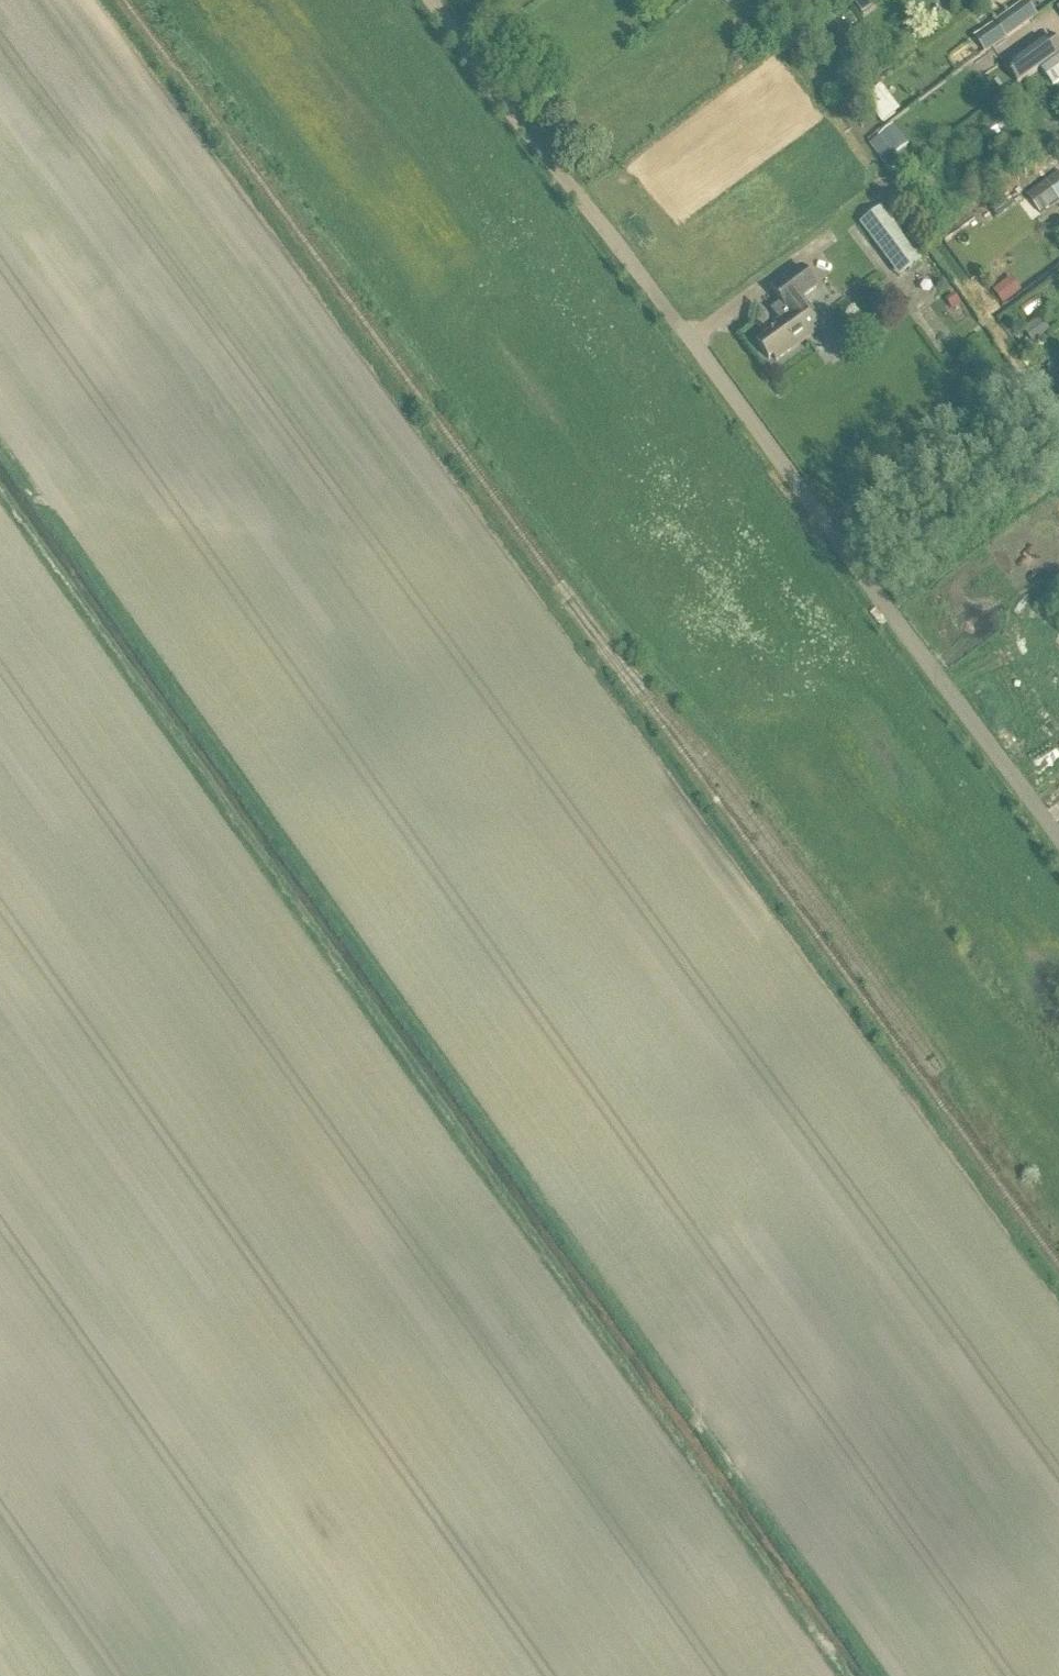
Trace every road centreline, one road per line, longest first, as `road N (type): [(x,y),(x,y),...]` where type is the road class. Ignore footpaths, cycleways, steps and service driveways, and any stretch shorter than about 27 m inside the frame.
road 1 (residential): [(678,329),(1058,843)]
road 2 (track): [(437,0),(678,329)]

